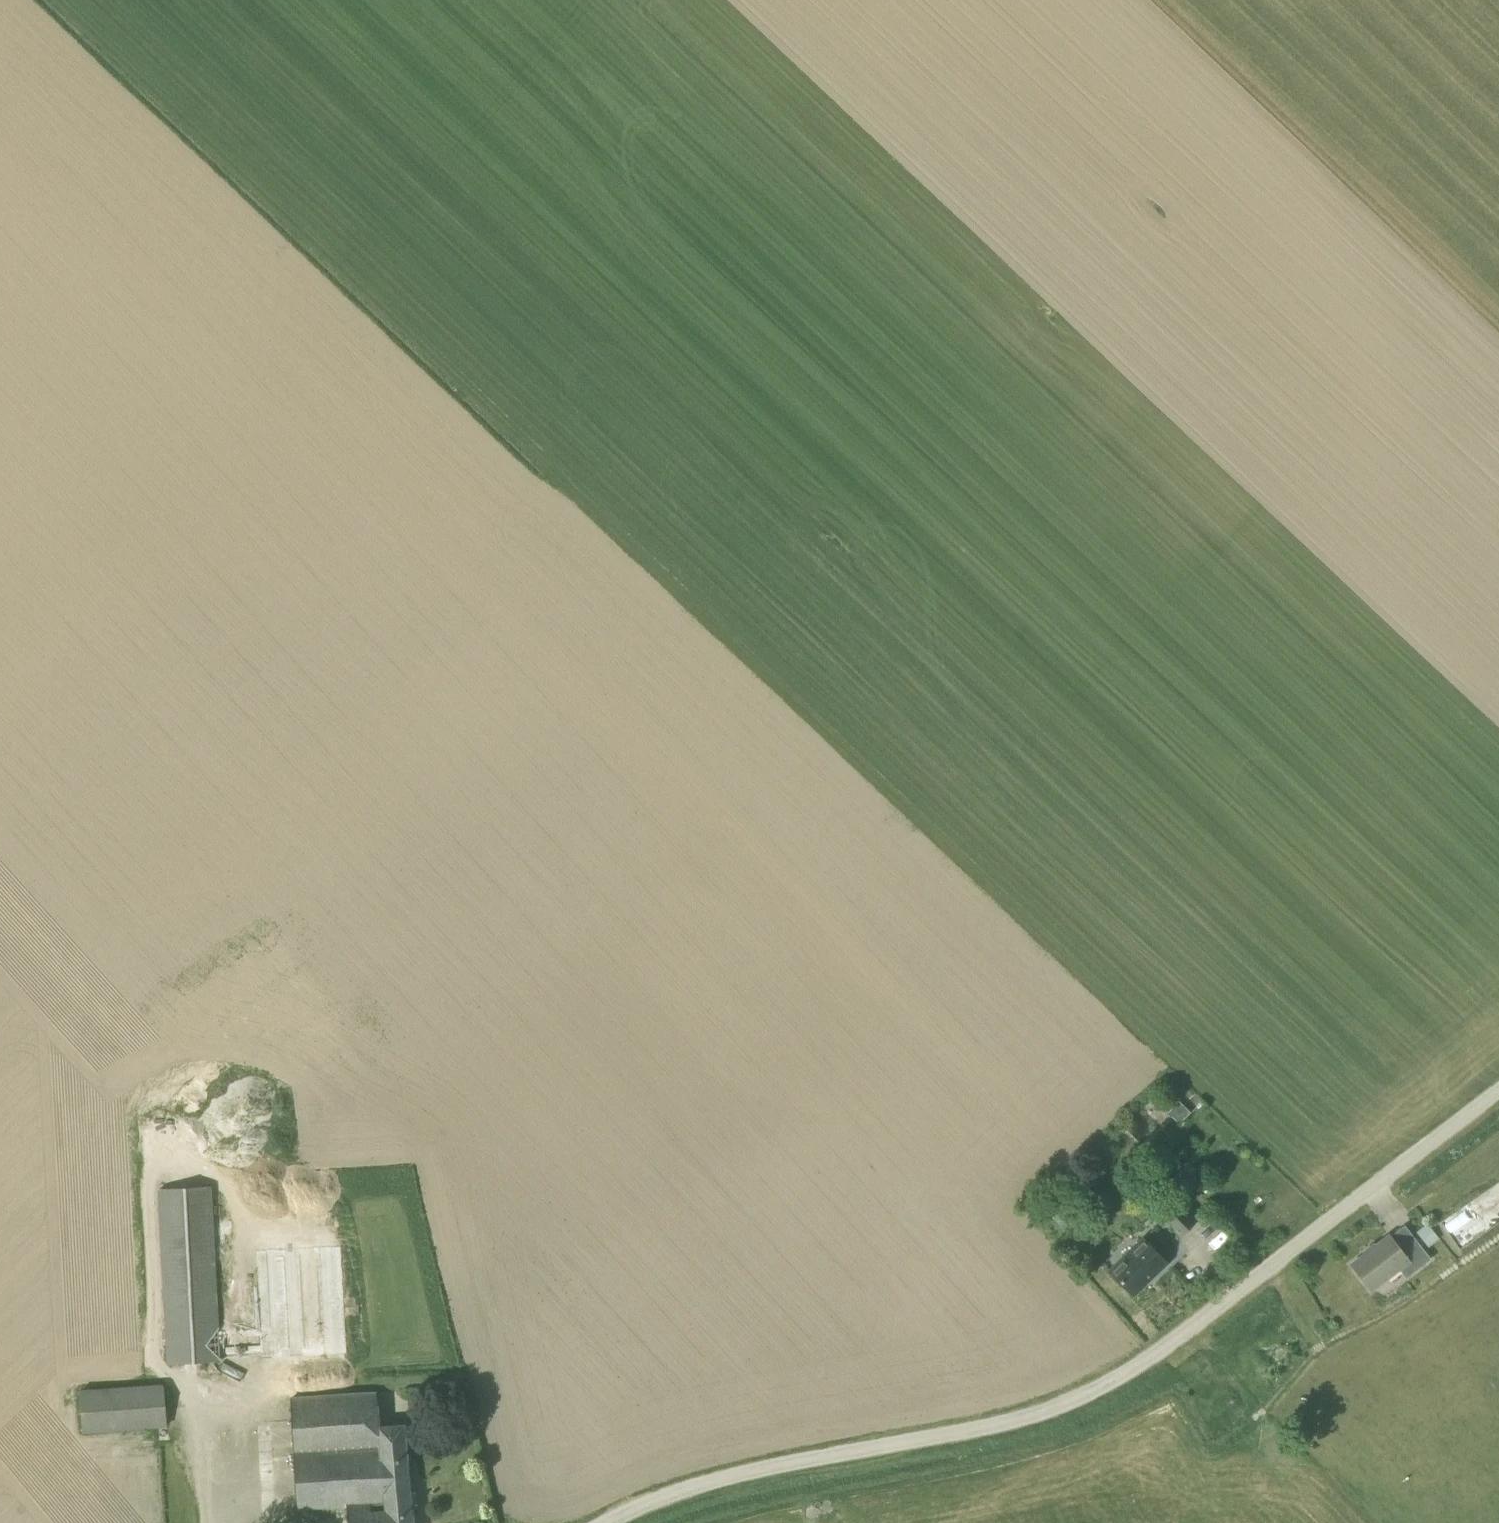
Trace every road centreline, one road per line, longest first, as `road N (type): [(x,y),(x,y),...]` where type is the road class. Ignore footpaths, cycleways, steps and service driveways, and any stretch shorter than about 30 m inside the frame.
road 1 (unclassified): [(613,1522),(765,1471),(985,1433),(1049,1413),(1143,1368),(1498,1102)]
road 2 (track): [(0,893),(135,1041),(154,1370),(204,1397)]

